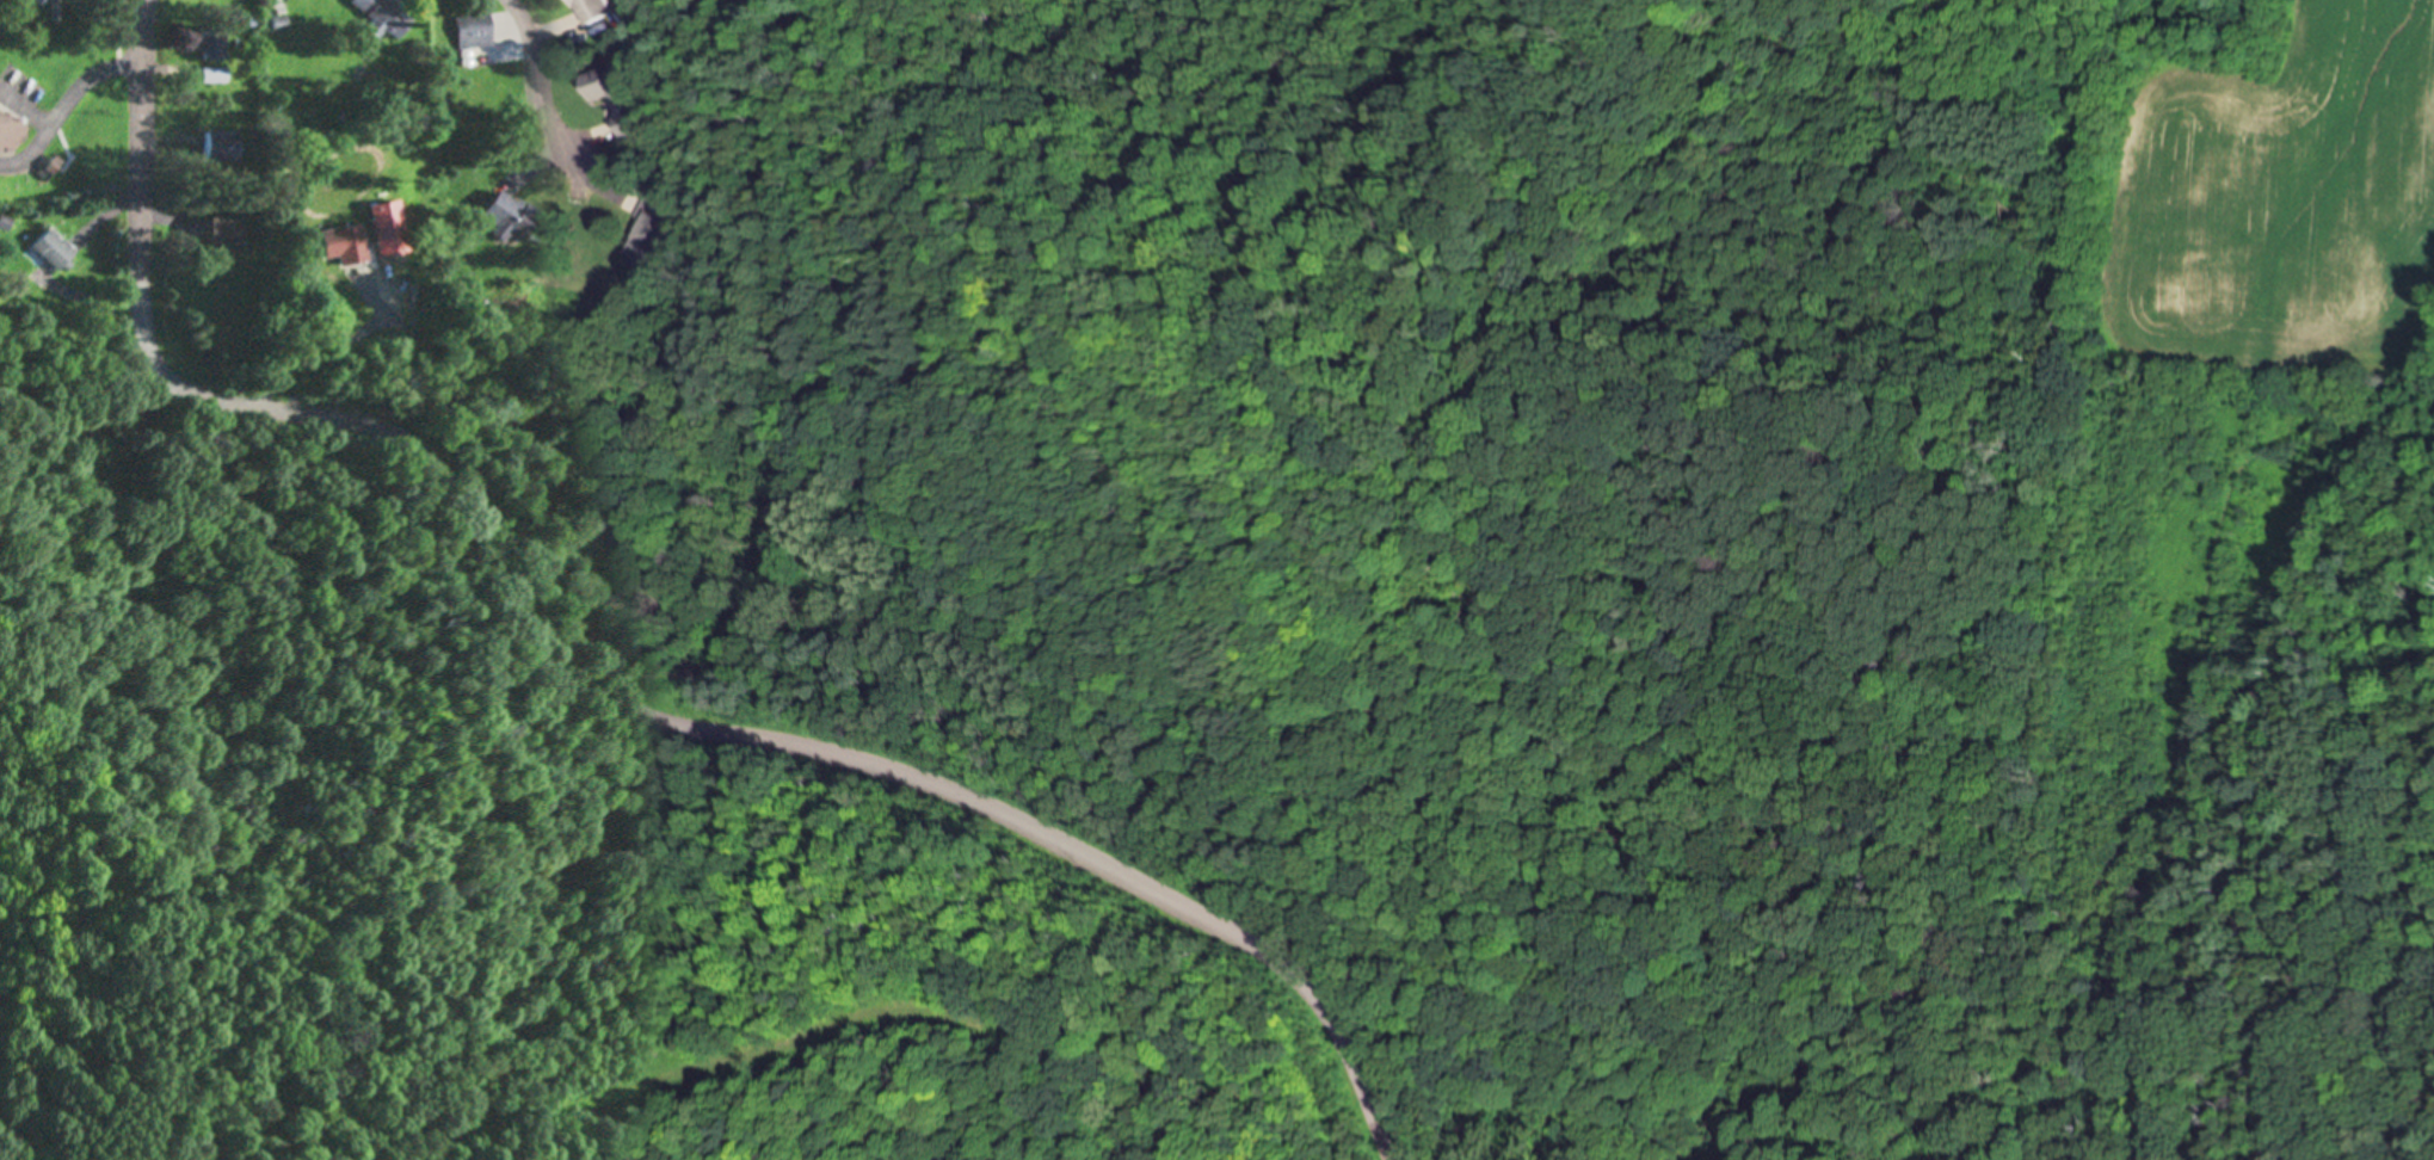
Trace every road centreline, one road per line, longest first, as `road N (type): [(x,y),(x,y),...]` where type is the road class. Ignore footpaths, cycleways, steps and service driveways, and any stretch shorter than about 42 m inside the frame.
road 1 (residential): [(1390,1159),(1323,1010),(1253,940),(1144,872),(961,784),(902,763),(756,741),(614,690),(556,616),(470,477),(407,430),(326,406),(208,391),(146,295),(146,267)]
road 2 (residential): [(146,267),(143,0)]
road 3 (residential): [(513,0),(536,45),(542,118),(565,159)]

